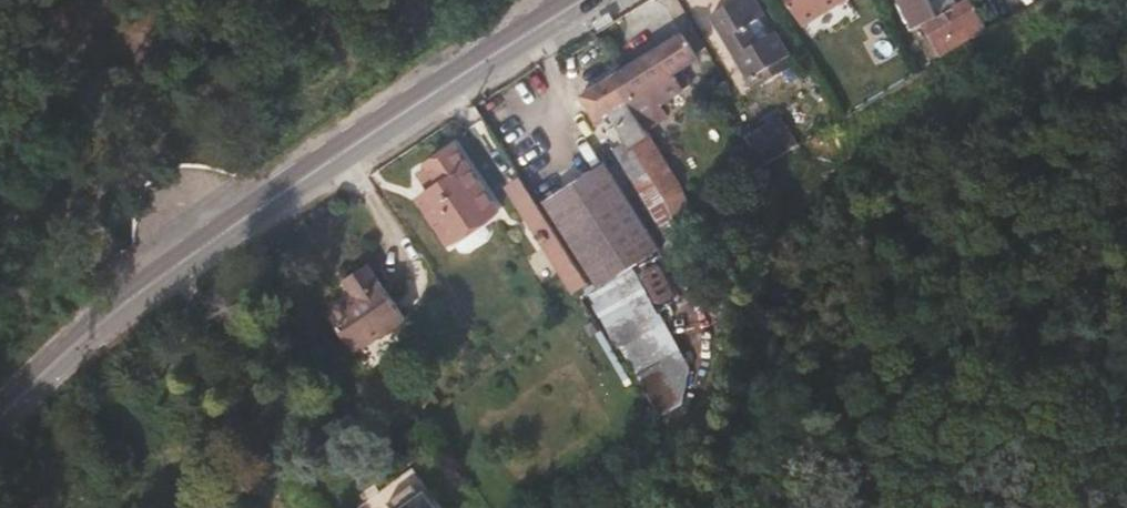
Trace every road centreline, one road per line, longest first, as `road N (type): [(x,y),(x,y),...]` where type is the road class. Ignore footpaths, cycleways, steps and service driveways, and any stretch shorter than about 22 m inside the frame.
road 1 (secondary): [(0,416),(83,341),(305,175),(578,0)]

